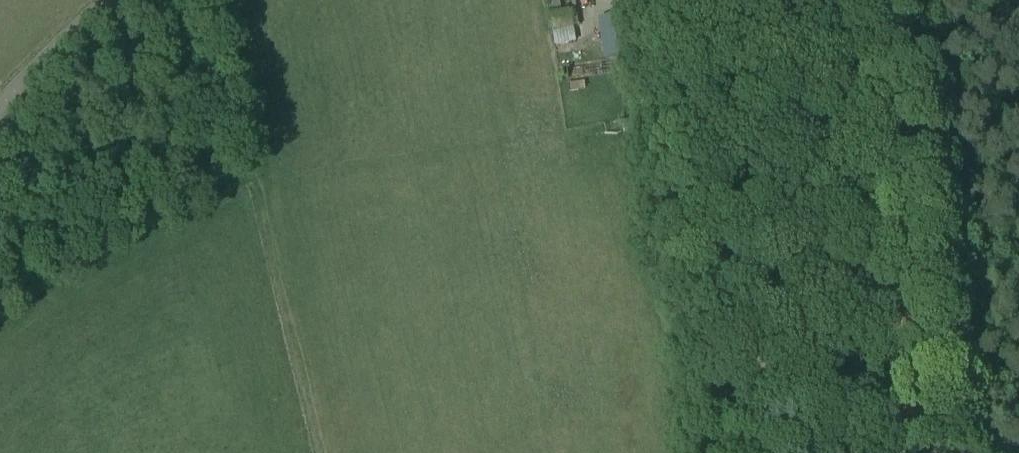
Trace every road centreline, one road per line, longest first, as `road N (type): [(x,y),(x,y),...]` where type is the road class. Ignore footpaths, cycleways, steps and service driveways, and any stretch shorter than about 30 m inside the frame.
road 1 (track): [(932,452),(891,0)]
road 2 (unclassified): [(0,109),(110,0)]
road 3 (track): [(714,0),(661,15),(597,0)]

